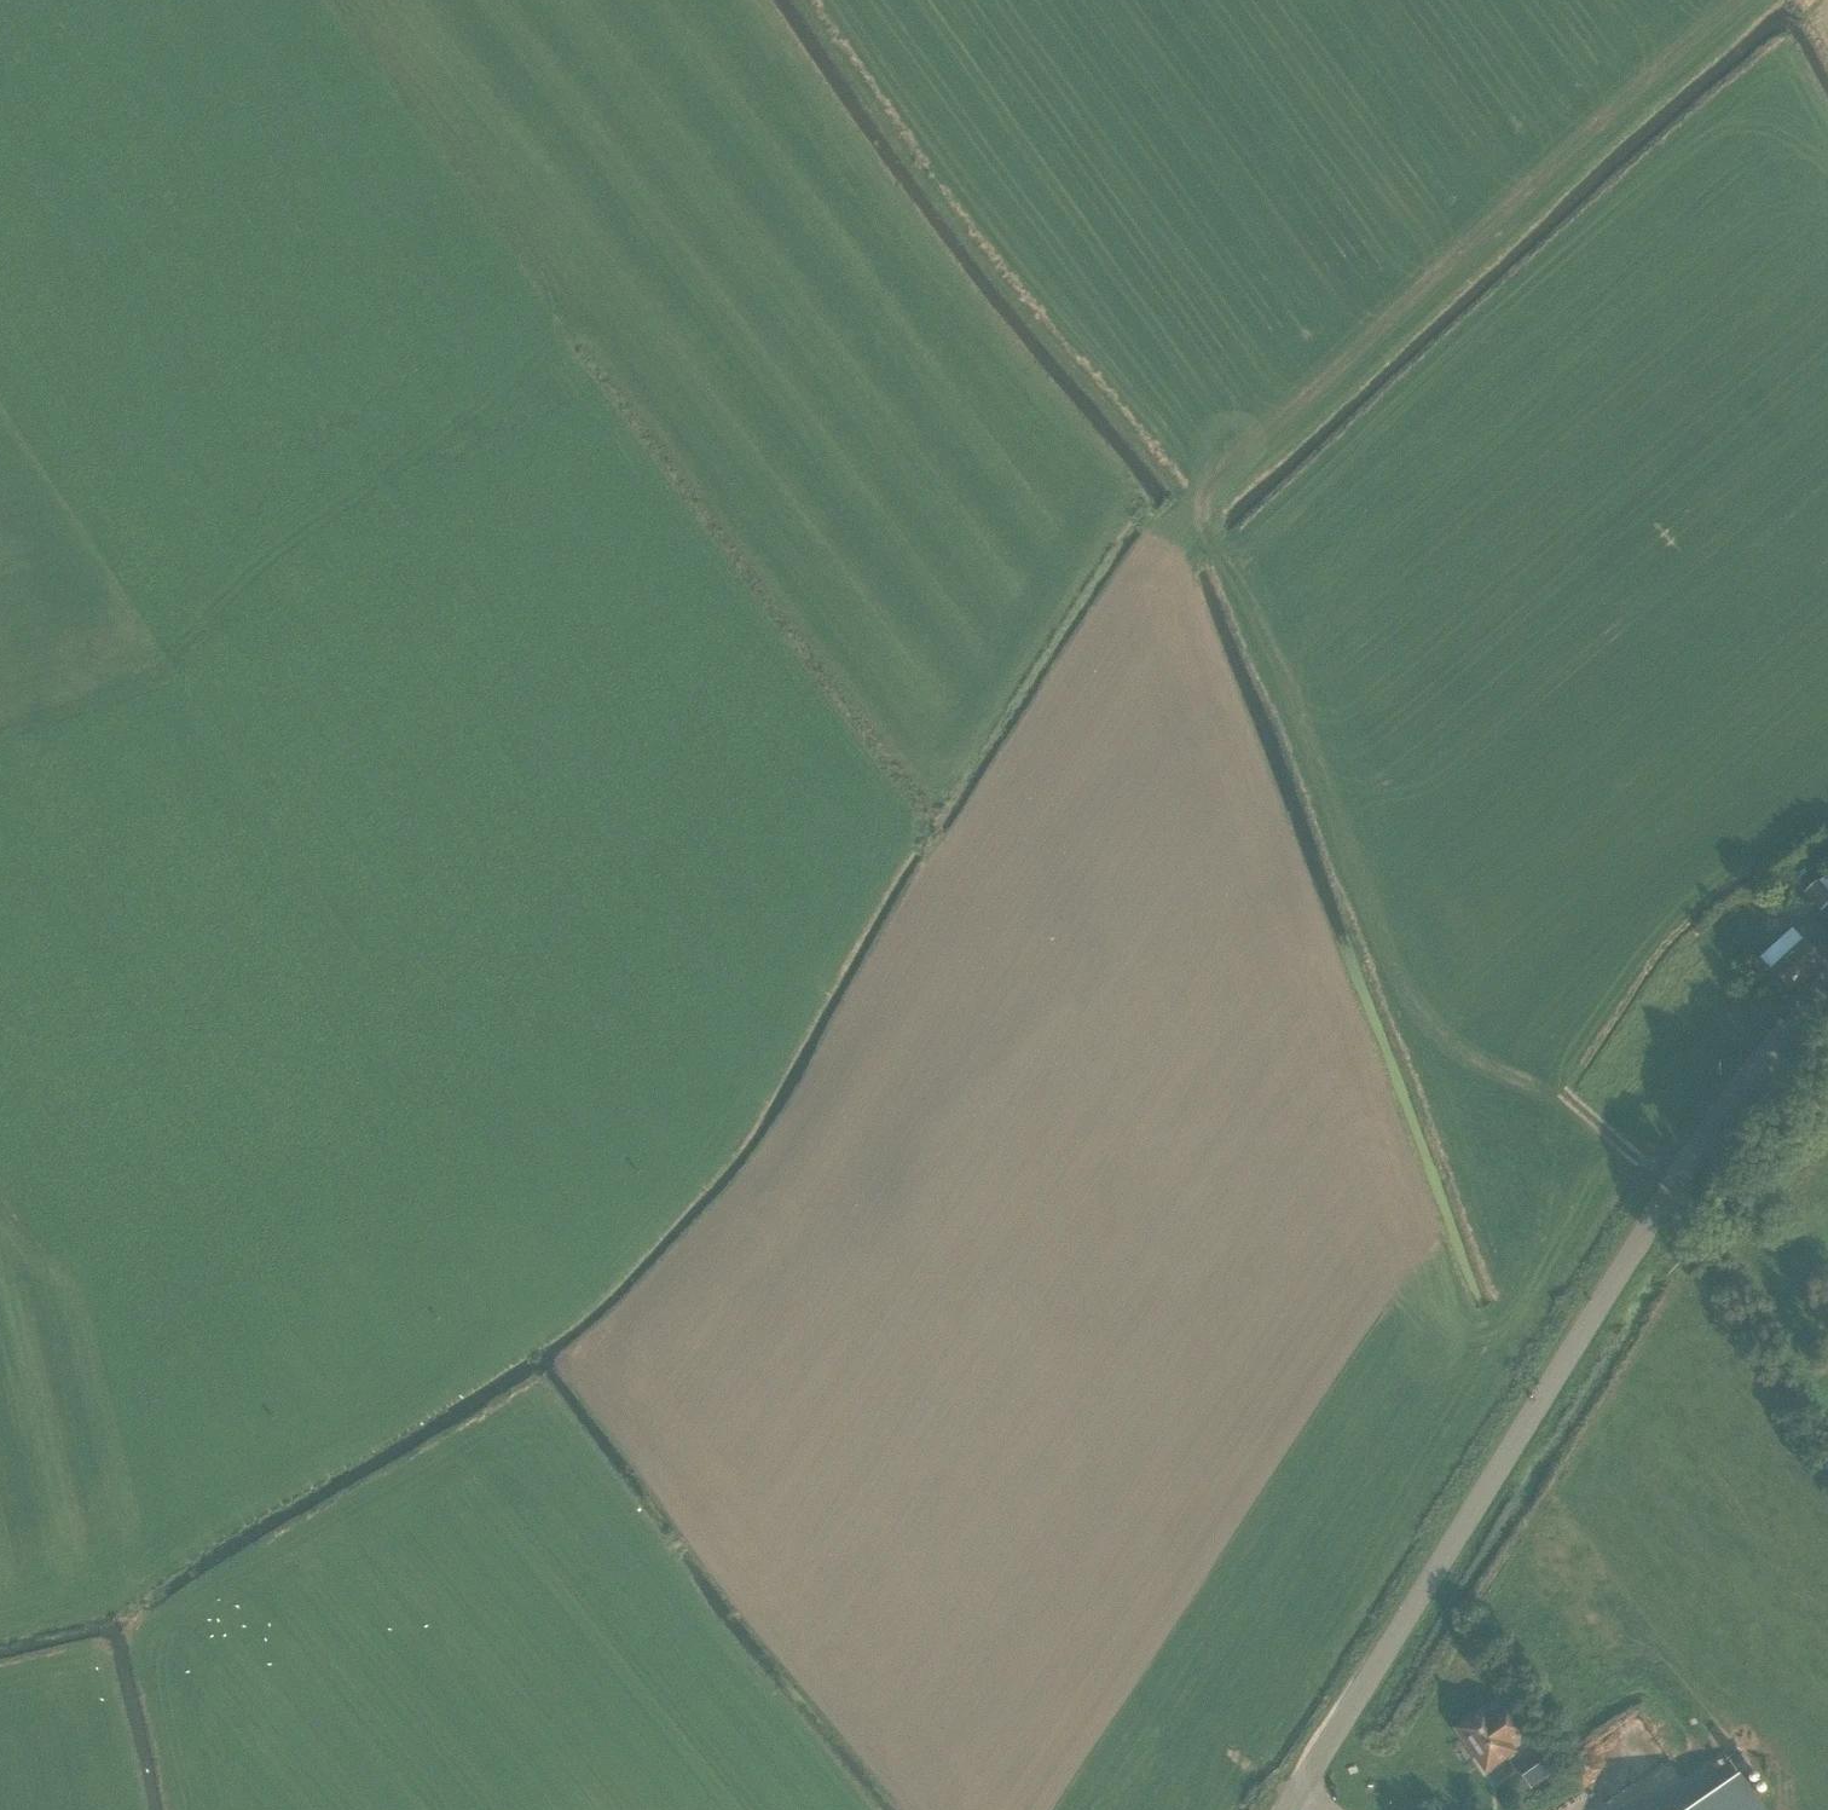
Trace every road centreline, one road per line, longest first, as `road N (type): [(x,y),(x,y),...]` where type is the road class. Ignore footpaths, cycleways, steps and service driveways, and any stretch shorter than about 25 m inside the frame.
road 1 (tertiary): [(1286,1809),(1684,1168),(1827,983)]

